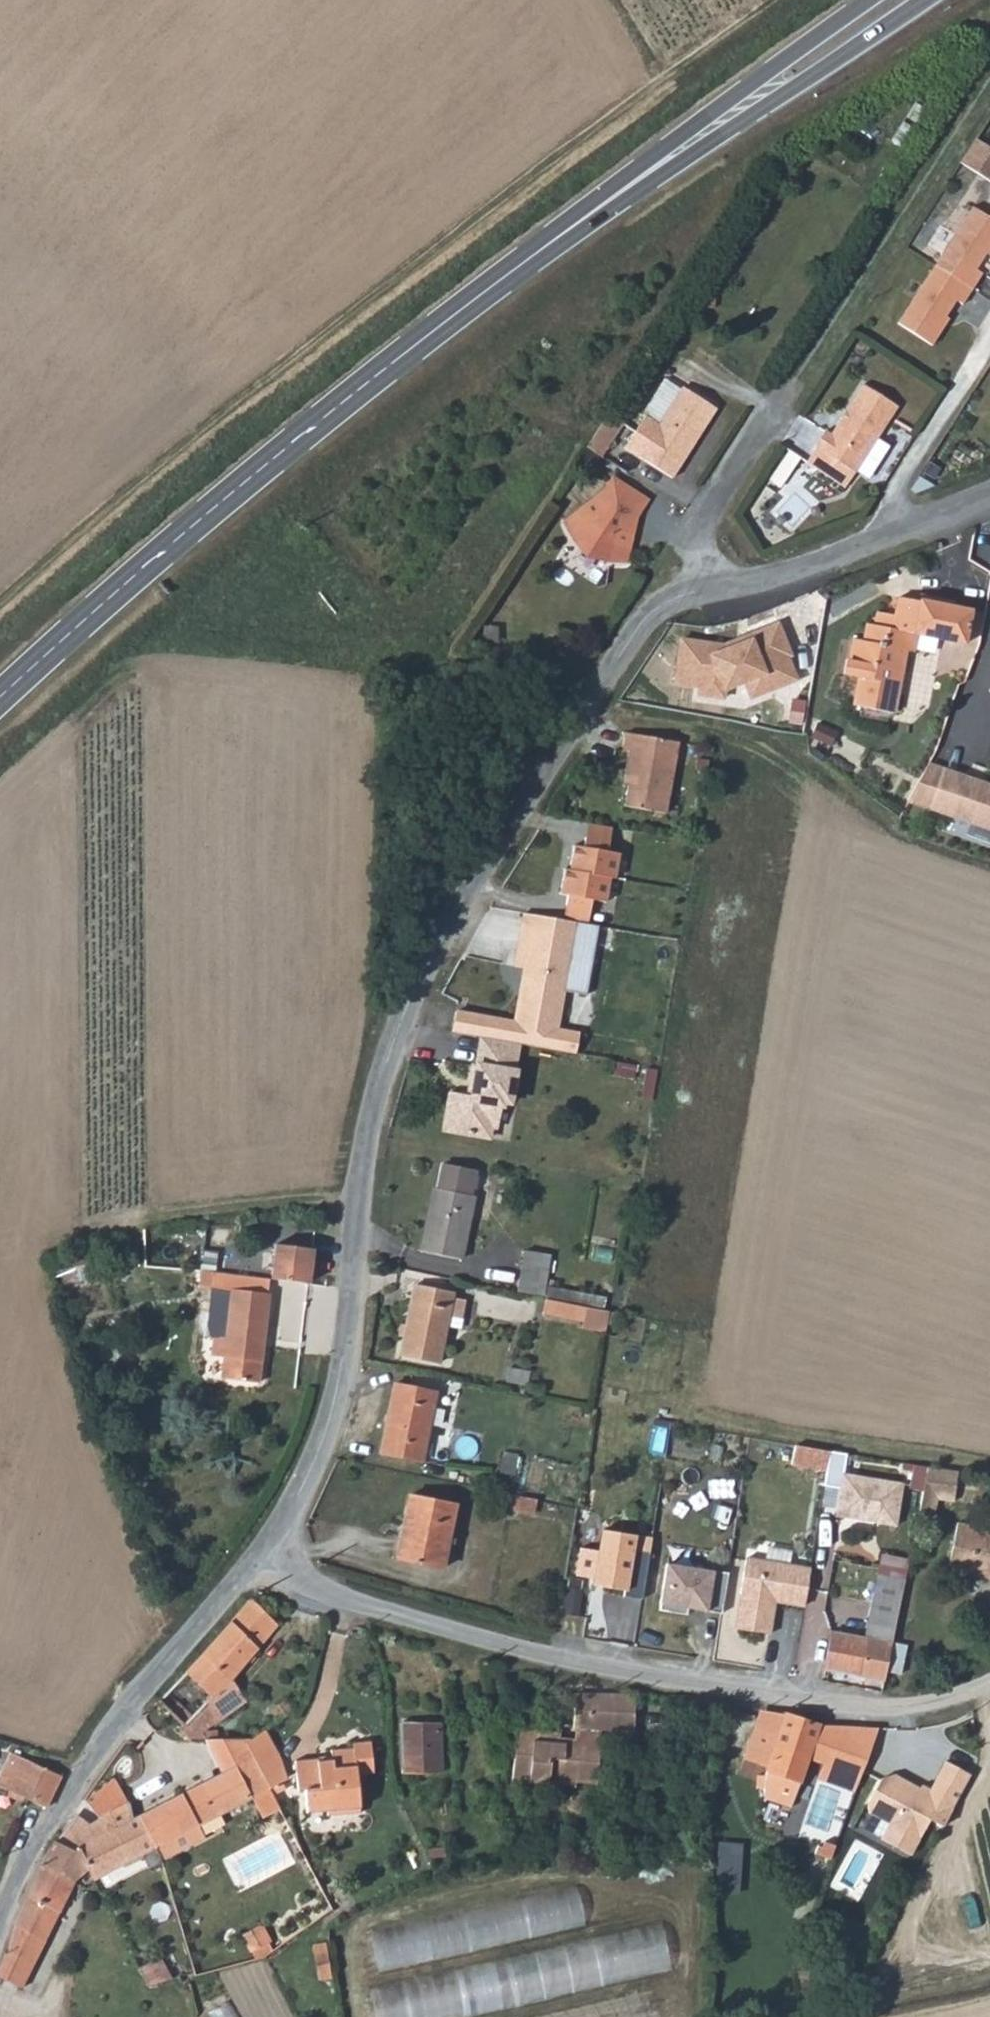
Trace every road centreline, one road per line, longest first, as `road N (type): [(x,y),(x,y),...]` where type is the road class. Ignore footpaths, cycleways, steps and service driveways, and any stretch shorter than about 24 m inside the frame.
road 1 (track): [(794,0),(378,287),(0,614)]
road 2 (residential): [(700,590),(656,607),(638,625),(379,1037),(324,1431)]
road 3 (secondary): [(0,698),(319,420),(701,137)]
road 4 (residential): [(989,1686),(923,1711),(844,1713),(245,1569)]
road 5 (residential): [(0,1898),(13,1866),(245,1569)]
road 6 (secondary): [(701,137),(924,0)]
road 7 (residential): [(989,332),(892,493),(893,532)]
road 8 (residential): [(790,391),(697,533),(700,590)]
road 9 (secondary): [(869,0),(767,71),(701,137)]
road 10 (residential): [(893,532),(758,581),(700,590)]
road 11 (residential): [(245,1569),(284,1520),(324,1431)]

